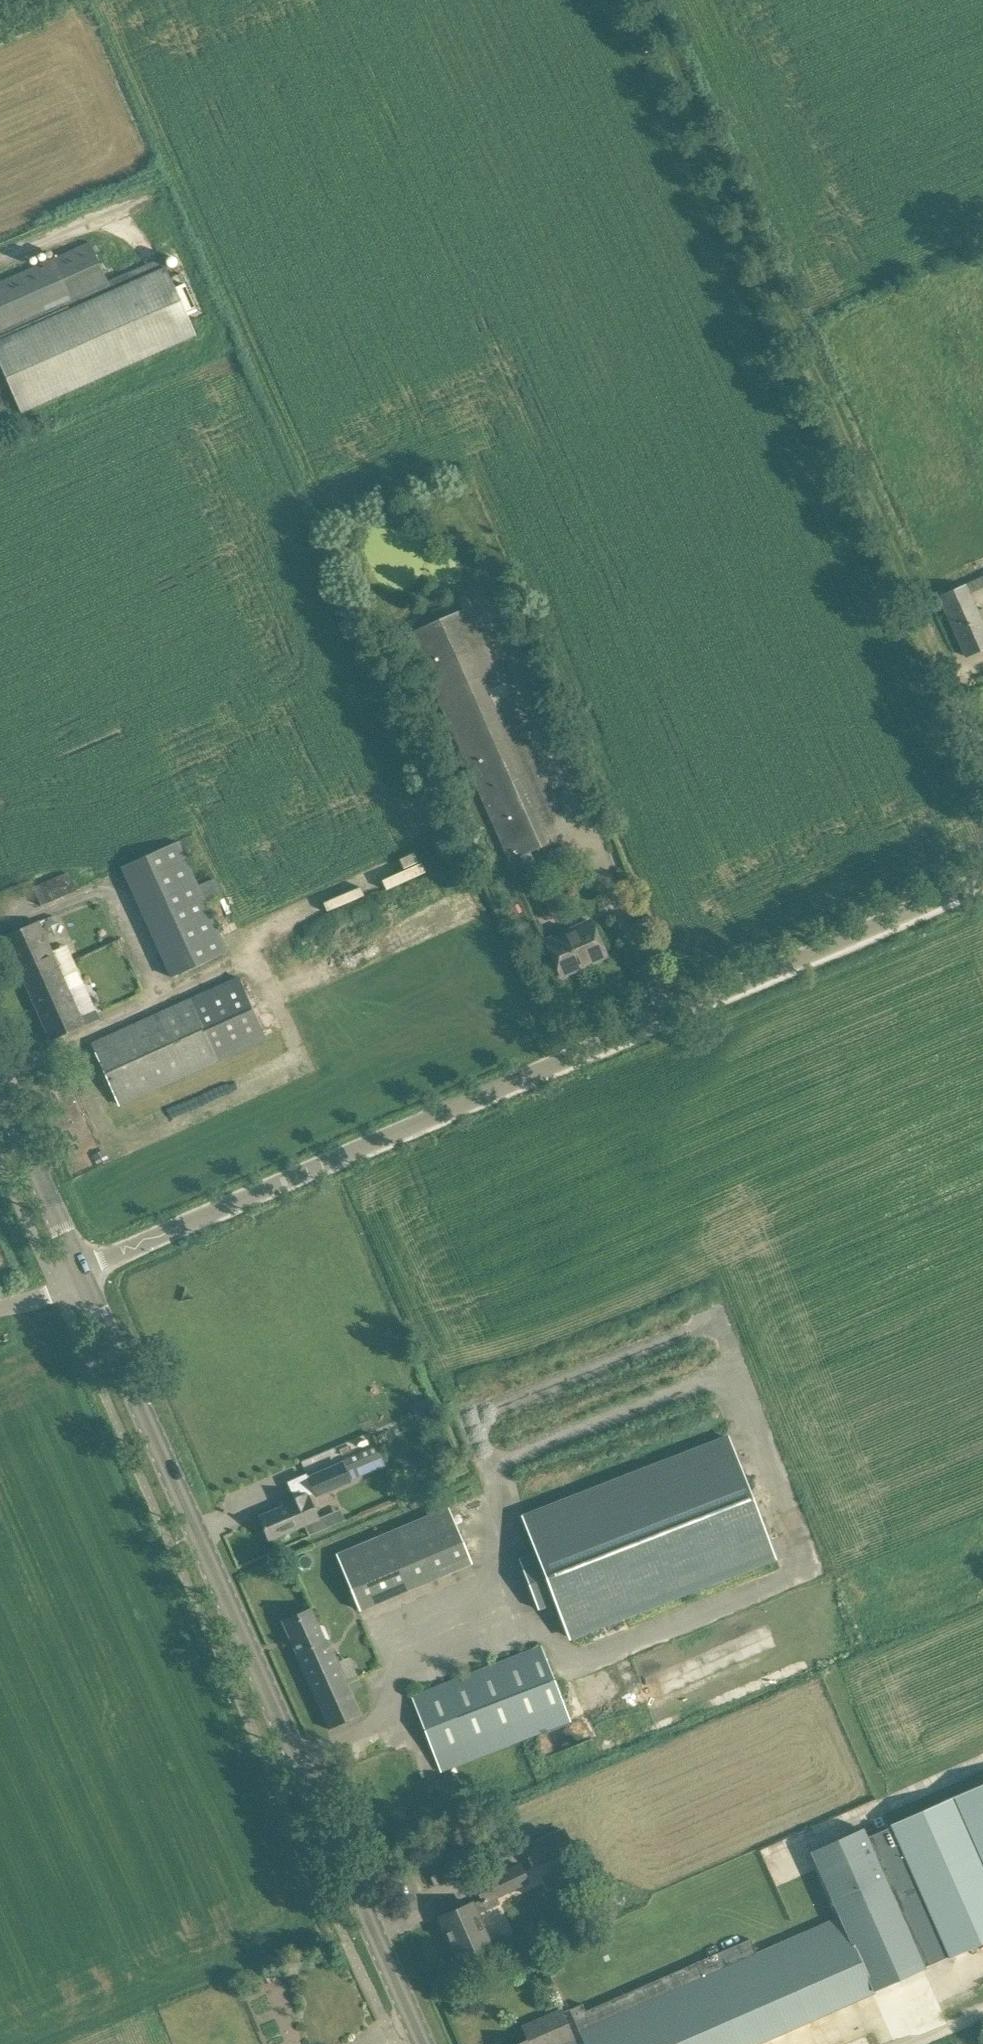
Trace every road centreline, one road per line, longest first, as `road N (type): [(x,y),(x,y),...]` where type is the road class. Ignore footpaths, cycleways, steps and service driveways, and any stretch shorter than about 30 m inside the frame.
road 1 (unclassified): [(79,1271),(982,879)]
road 2 (tertiary): [(423,2043),(79,1271)]
road 3 (track): [(982,762),(632,0)]
road 4 (tertiary): [(79,1271),(0,1093)]

